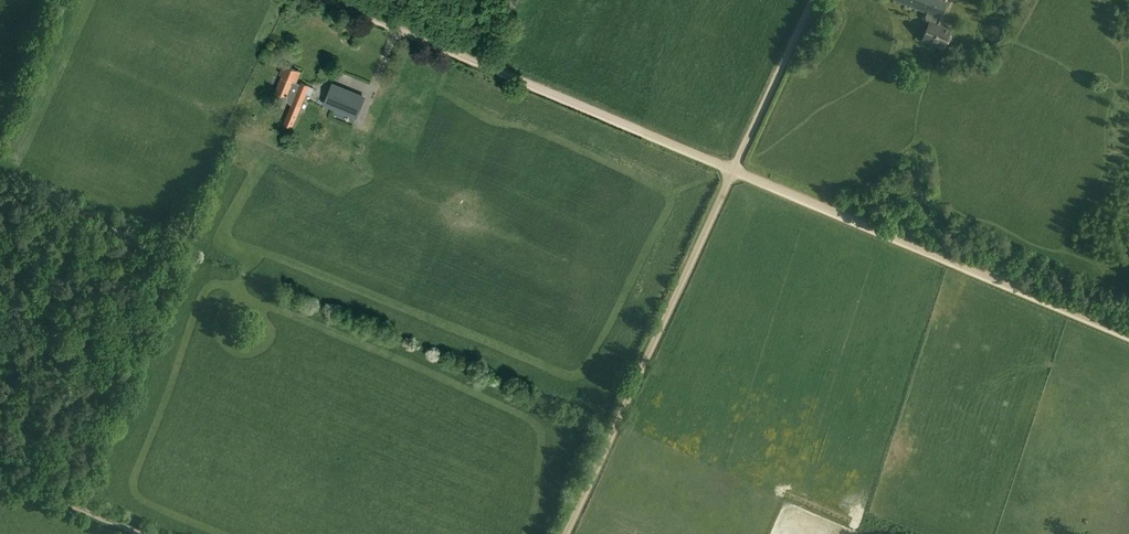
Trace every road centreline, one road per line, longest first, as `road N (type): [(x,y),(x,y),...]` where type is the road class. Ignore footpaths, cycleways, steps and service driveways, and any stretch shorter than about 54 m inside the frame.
road 1 (track): [(1128,336),(734,161)]
road 2 (track): [(734,161),(340,0)]
road 3 (track): [(562,533),(734,161)]
road 4 (track): [(734,161),(812,0)]
road 5 (track): [(148,533),(0,472)]

